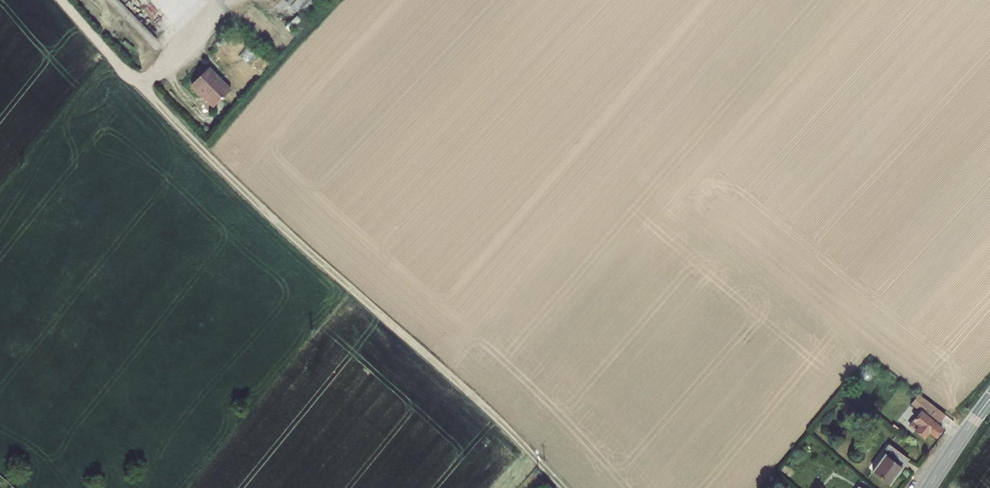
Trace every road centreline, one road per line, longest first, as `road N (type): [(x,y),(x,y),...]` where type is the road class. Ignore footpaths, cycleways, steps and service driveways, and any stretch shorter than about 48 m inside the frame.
road 1 (track): [(64,0),(203,150),(563,487)]

